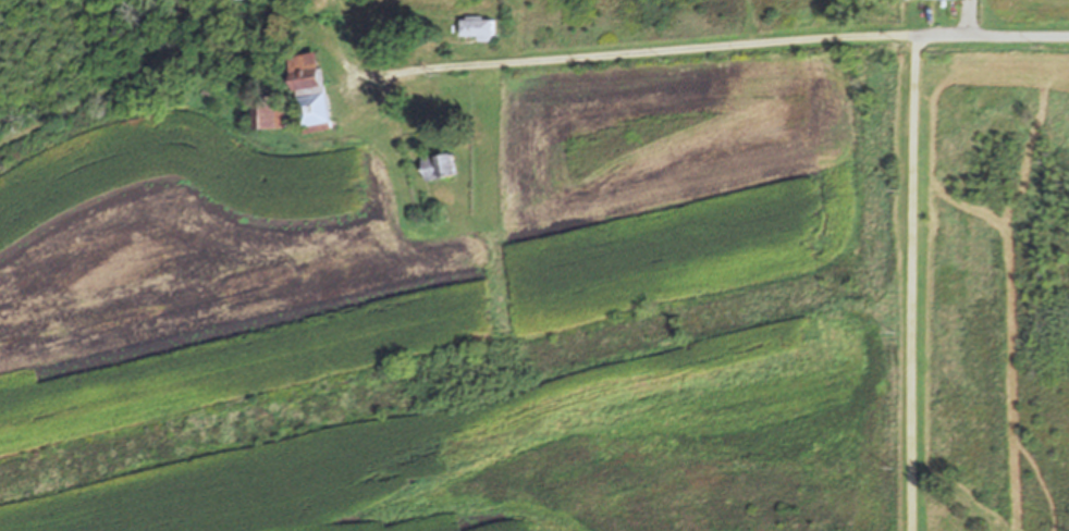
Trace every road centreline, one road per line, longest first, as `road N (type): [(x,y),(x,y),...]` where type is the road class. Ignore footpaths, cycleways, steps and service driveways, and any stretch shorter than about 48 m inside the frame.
road 1 (residential): [(359,84),(446,67),(839,38),(1068,38)]
road 2 (residential): [(911,530),(918,38)]

